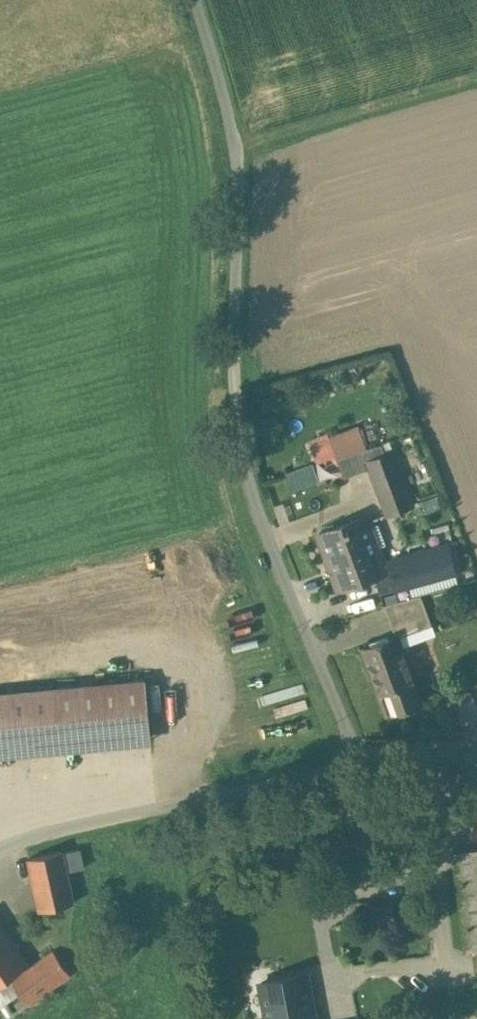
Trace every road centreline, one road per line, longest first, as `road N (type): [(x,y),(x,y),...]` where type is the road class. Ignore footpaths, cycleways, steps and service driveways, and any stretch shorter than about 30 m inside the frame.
road 1 (unclassified): [(357,763),(242,463),(233,333),(237,170),(195,0)]
road 2 (unclassified): [(357,763),(0,850)]
road 3 (track): [(234,152),(476,81)]
road 4 (unclassified): [(476,744),(357,763)]

